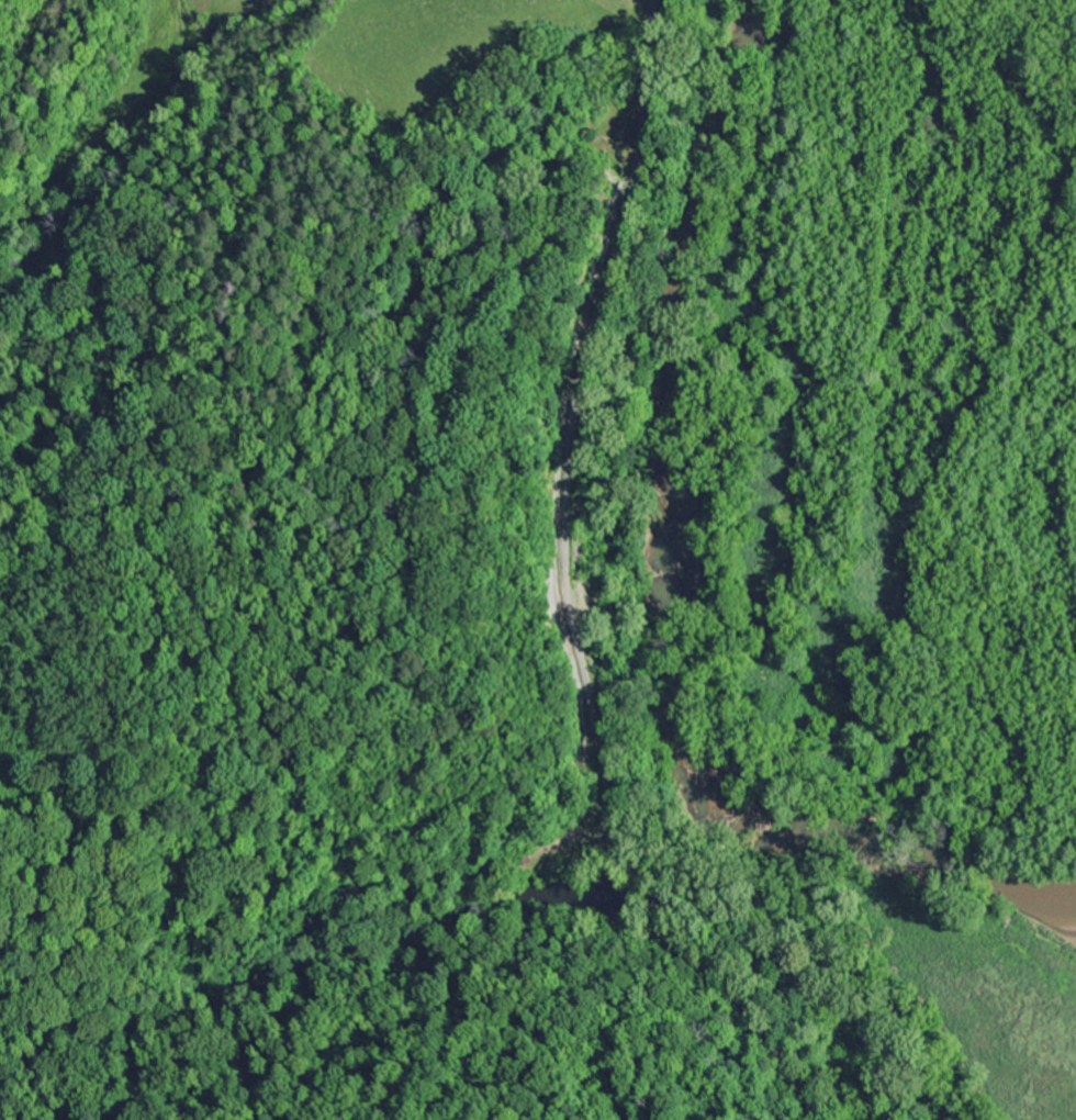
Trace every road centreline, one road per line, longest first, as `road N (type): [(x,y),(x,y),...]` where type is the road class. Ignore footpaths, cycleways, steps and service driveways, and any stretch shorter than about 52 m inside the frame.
road 1 (residential): [(814,1119),(738,997),(677,934),(645,885),(593,737),(584,634),(564,556),(564,426),(586,329),(629,210),(652,0)]

